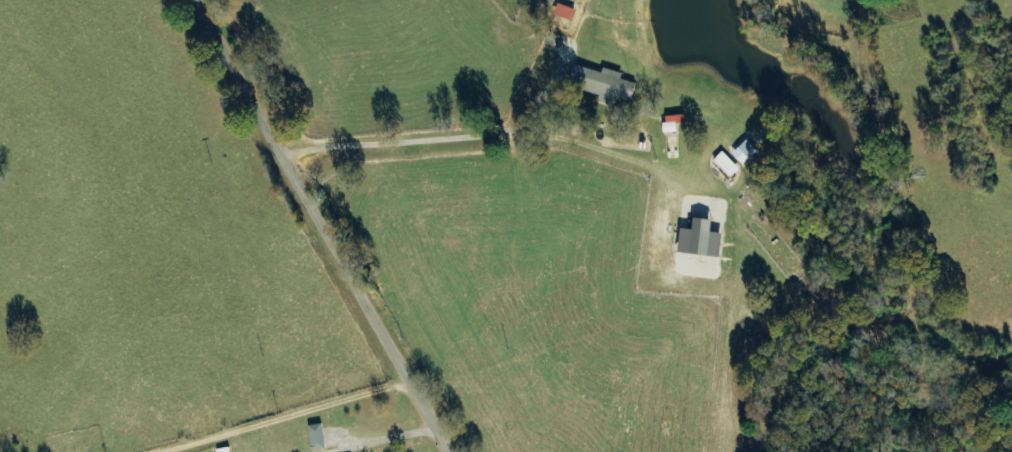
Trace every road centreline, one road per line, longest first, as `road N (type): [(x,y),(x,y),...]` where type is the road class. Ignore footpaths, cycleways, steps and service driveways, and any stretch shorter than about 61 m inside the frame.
road 1 (residential): [(192,0),(448,451)]
road 2 (residential): [(408,381),(167,451)]

